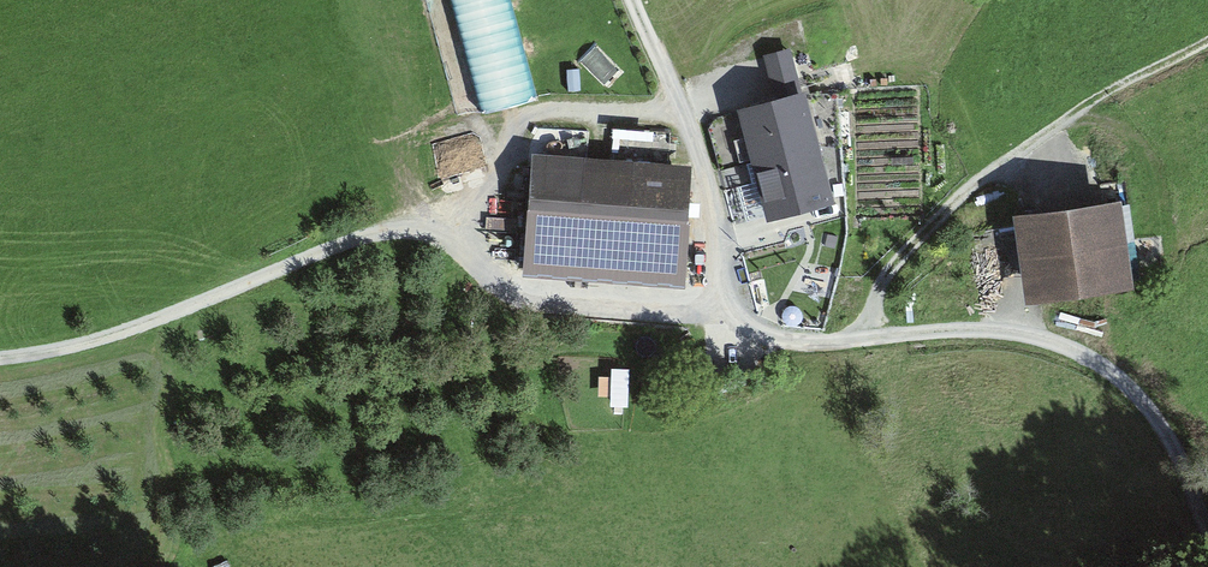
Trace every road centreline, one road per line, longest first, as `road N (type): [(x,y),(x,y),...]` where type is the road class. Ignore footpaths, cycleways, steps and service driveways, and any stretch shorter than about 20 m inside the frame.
road 1 (track): [(0,360),(93,344),(395,225),(458,242),(486,273),(520,294),(720,308)]
road 2 (track): [(720,308),(761,337),(807,345),(940,332),(1014,334),(1078,353),(1128,384),(1159,422),(1207,525)]
road 3 (track): [(1207,43),(1109,93),(936,214),(891,271),(872,309),(869,339)]
road 4 (track): [(642,0),(713,193),(720,308)]
road 5 (track): [(684,114),(541,112),(518,129),(458,242)]

